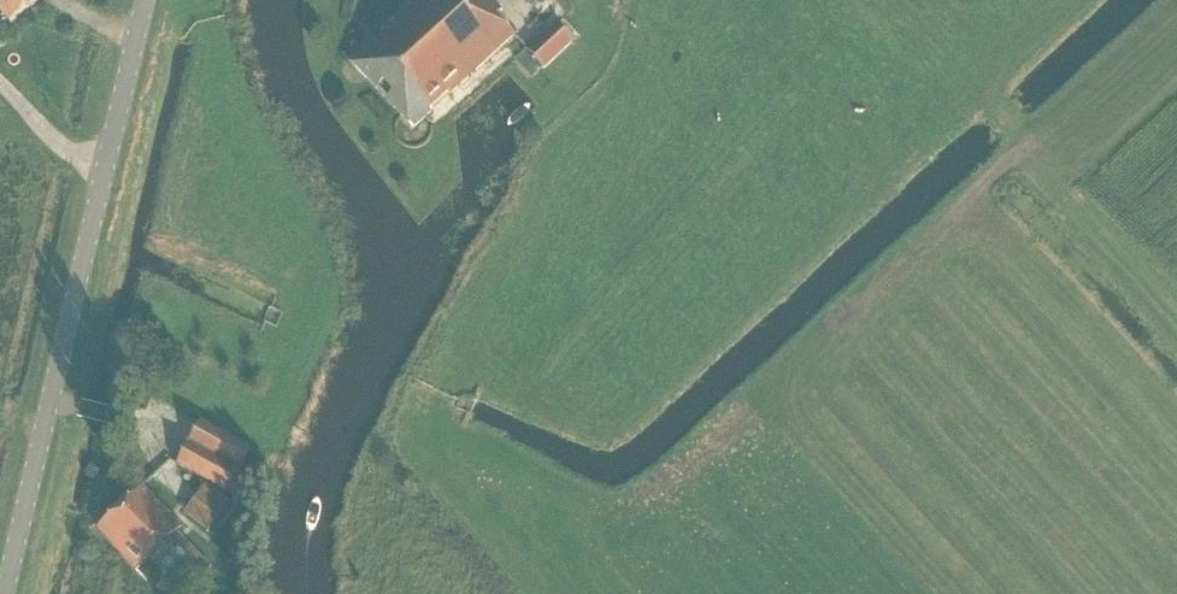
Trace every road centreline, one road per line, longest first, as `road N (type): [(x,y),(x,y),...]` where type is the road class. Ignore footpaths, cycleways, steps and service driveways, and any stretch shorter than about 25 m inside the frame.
road 1 (tertiary): [(8,593),(147,0)]

